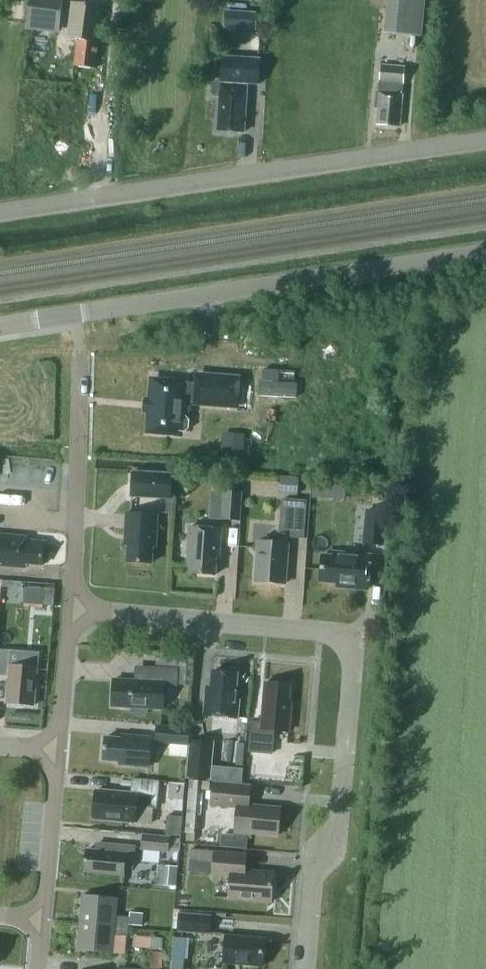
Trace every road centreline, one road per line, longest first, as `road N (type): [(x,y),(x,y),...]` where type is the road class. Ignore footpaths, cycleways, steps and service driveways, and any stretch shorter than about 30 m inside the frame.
road 1 (residential): [(306,968),(315,864),(340,827),(351,664),(344,638),(78,609)]
road 2 (unclassified): [(0,213),(485,140)]
road 3 (unclassified): [(75,314),(485,252)]
road 4 (residential): [(78,609),(75,314)]
road 5 (residential): [(44,918),(62,749)]
road 6 (residential): [(62,749),(78,609)]

